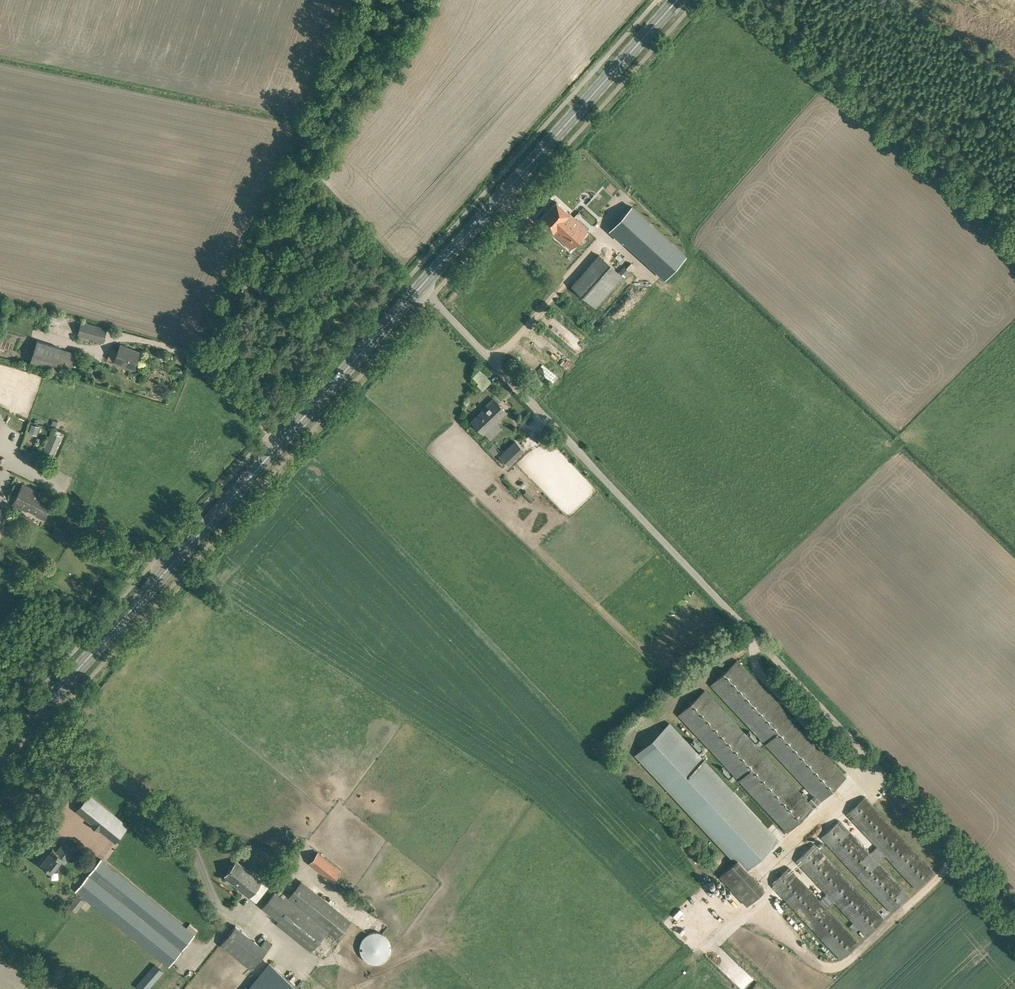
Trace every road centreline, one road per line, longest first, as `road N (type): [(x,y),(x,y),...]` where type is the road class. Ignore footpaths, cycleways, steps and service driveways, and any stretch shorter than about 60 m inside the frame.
road 1 (unclassified): [(880,782),(632,524),(424,285)]
road 2 (secondary): [(0,757),(424,285)]
road 3 (track): [(370,0),(287,156),(201,358)]
road 4 (secondary): [(424,285),(677,0)]
road 5 (track): [(117,333),(201,358),(281,442)]
road 6 (track): [(880,782),(1014,919)]

